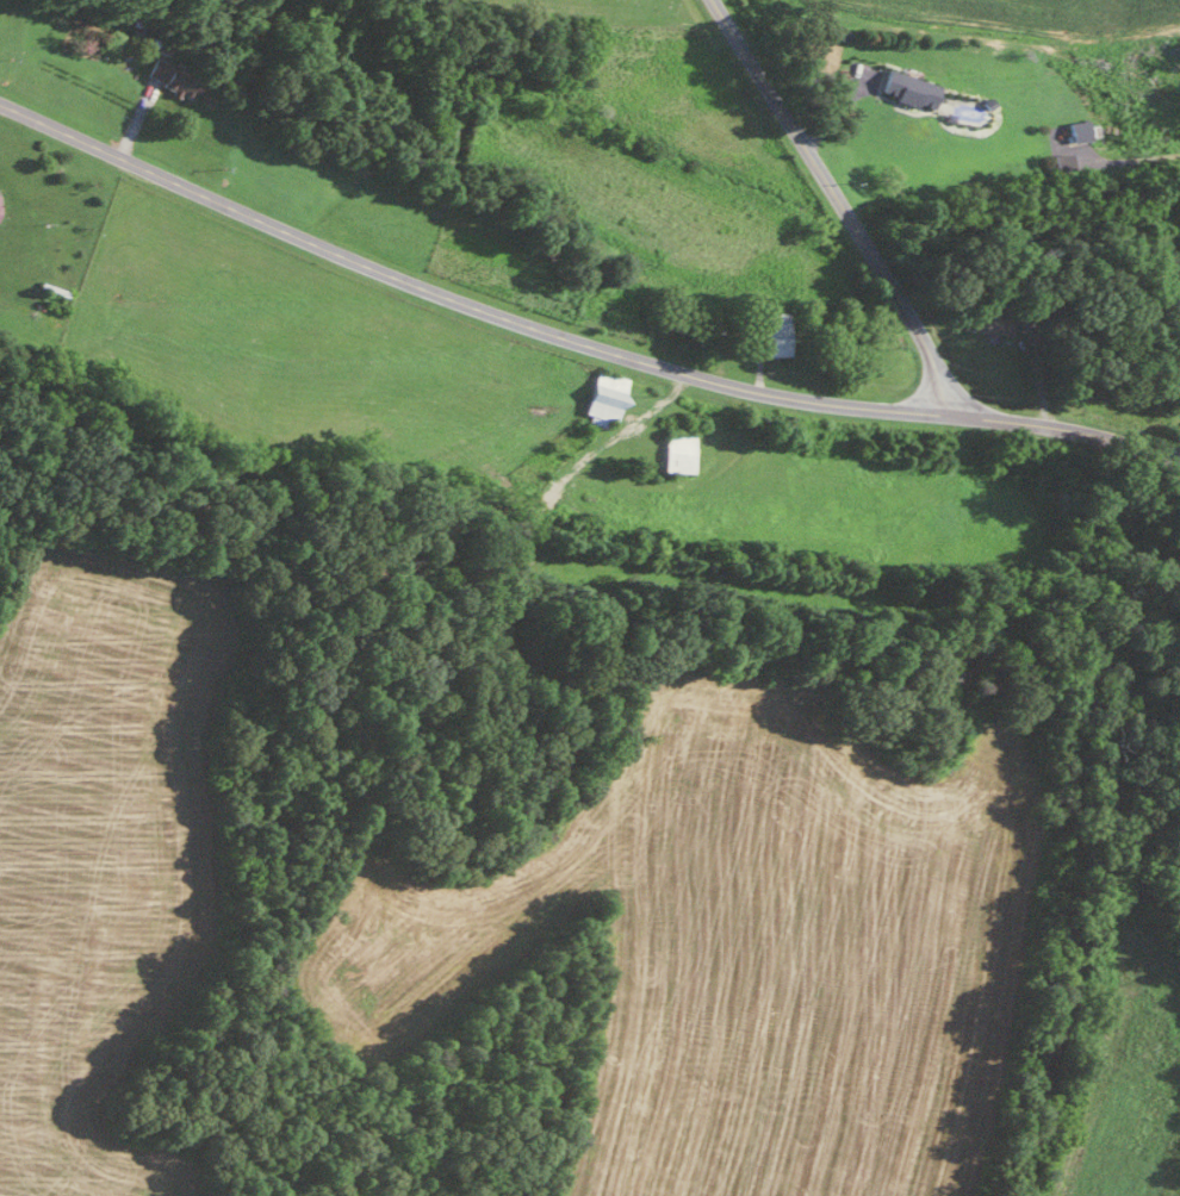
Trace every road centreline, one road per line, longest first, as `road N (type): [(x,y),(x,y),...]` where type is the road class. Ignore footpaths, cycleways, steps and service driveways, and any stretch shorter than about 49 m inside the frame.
road 1 (tertiary): [(1179,463),(1043,426),(763,397),(486,305),(0,99)]
road 2 (residential): [(814,167),(710,0)]
road 3 (residential): [(948,416),(921,340),(871,256)]

